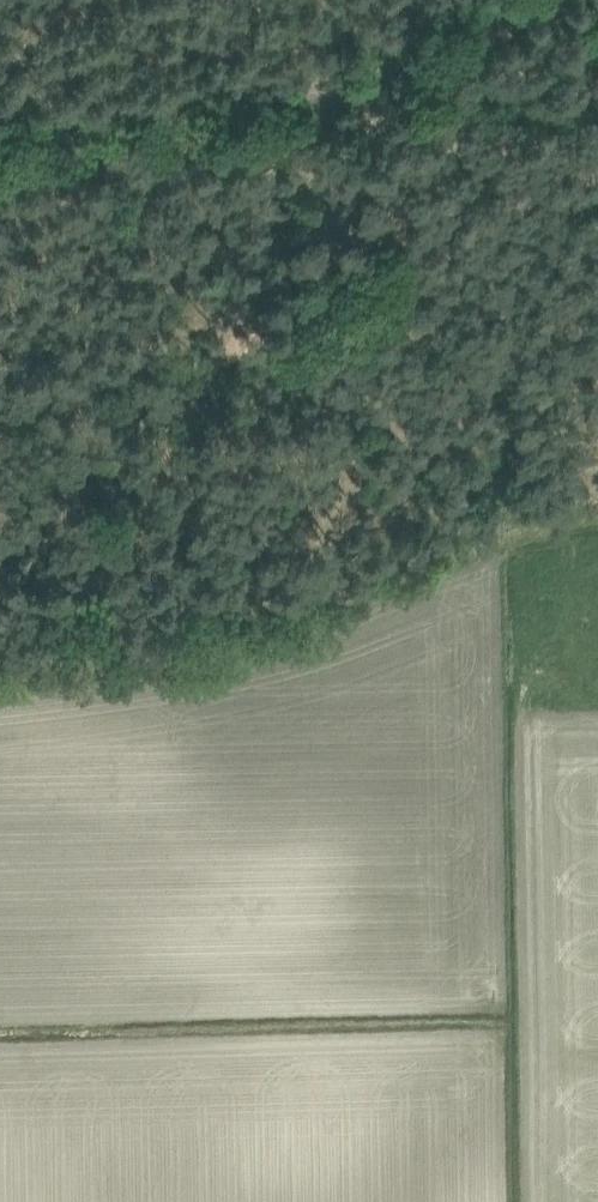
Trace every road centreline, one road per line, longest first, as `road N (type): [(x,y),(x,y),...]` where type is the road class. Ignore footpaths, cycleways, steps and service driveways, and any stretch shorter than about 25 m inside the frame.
road 1 (track): [(482,0),(419,46),(366,71),(294,88),(0,113)]

